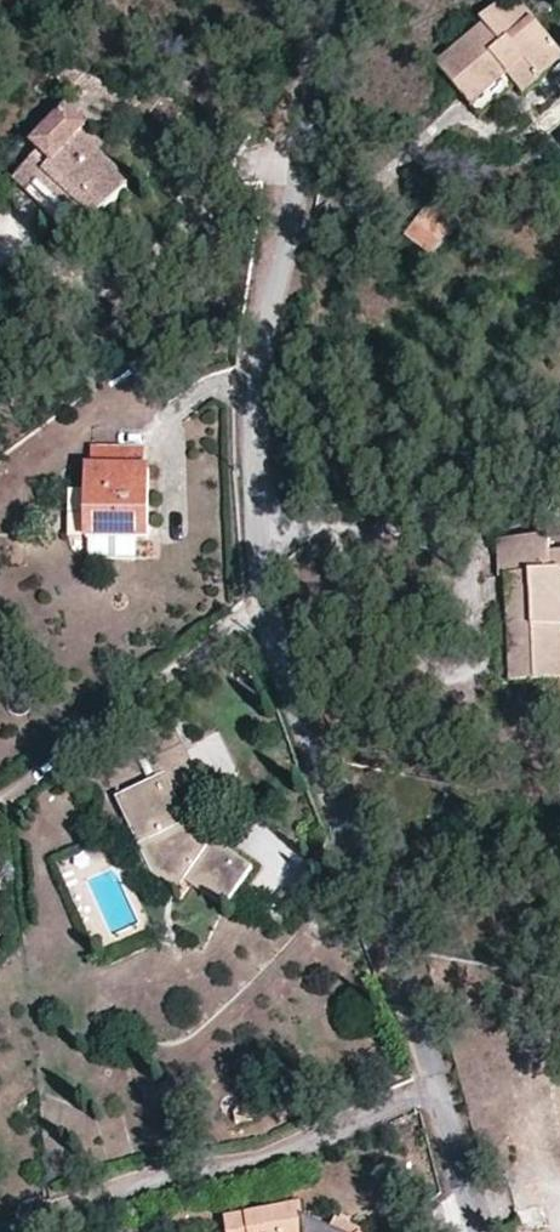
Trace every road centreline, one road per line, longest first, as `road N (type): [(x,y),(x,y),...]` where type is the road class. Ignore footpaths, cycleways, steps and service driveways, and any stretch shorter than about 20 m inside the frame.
road 1 (residential): [(352,0),(323,54),(272,303),(263,535),(278,654),(399,945),(476,1231)]

